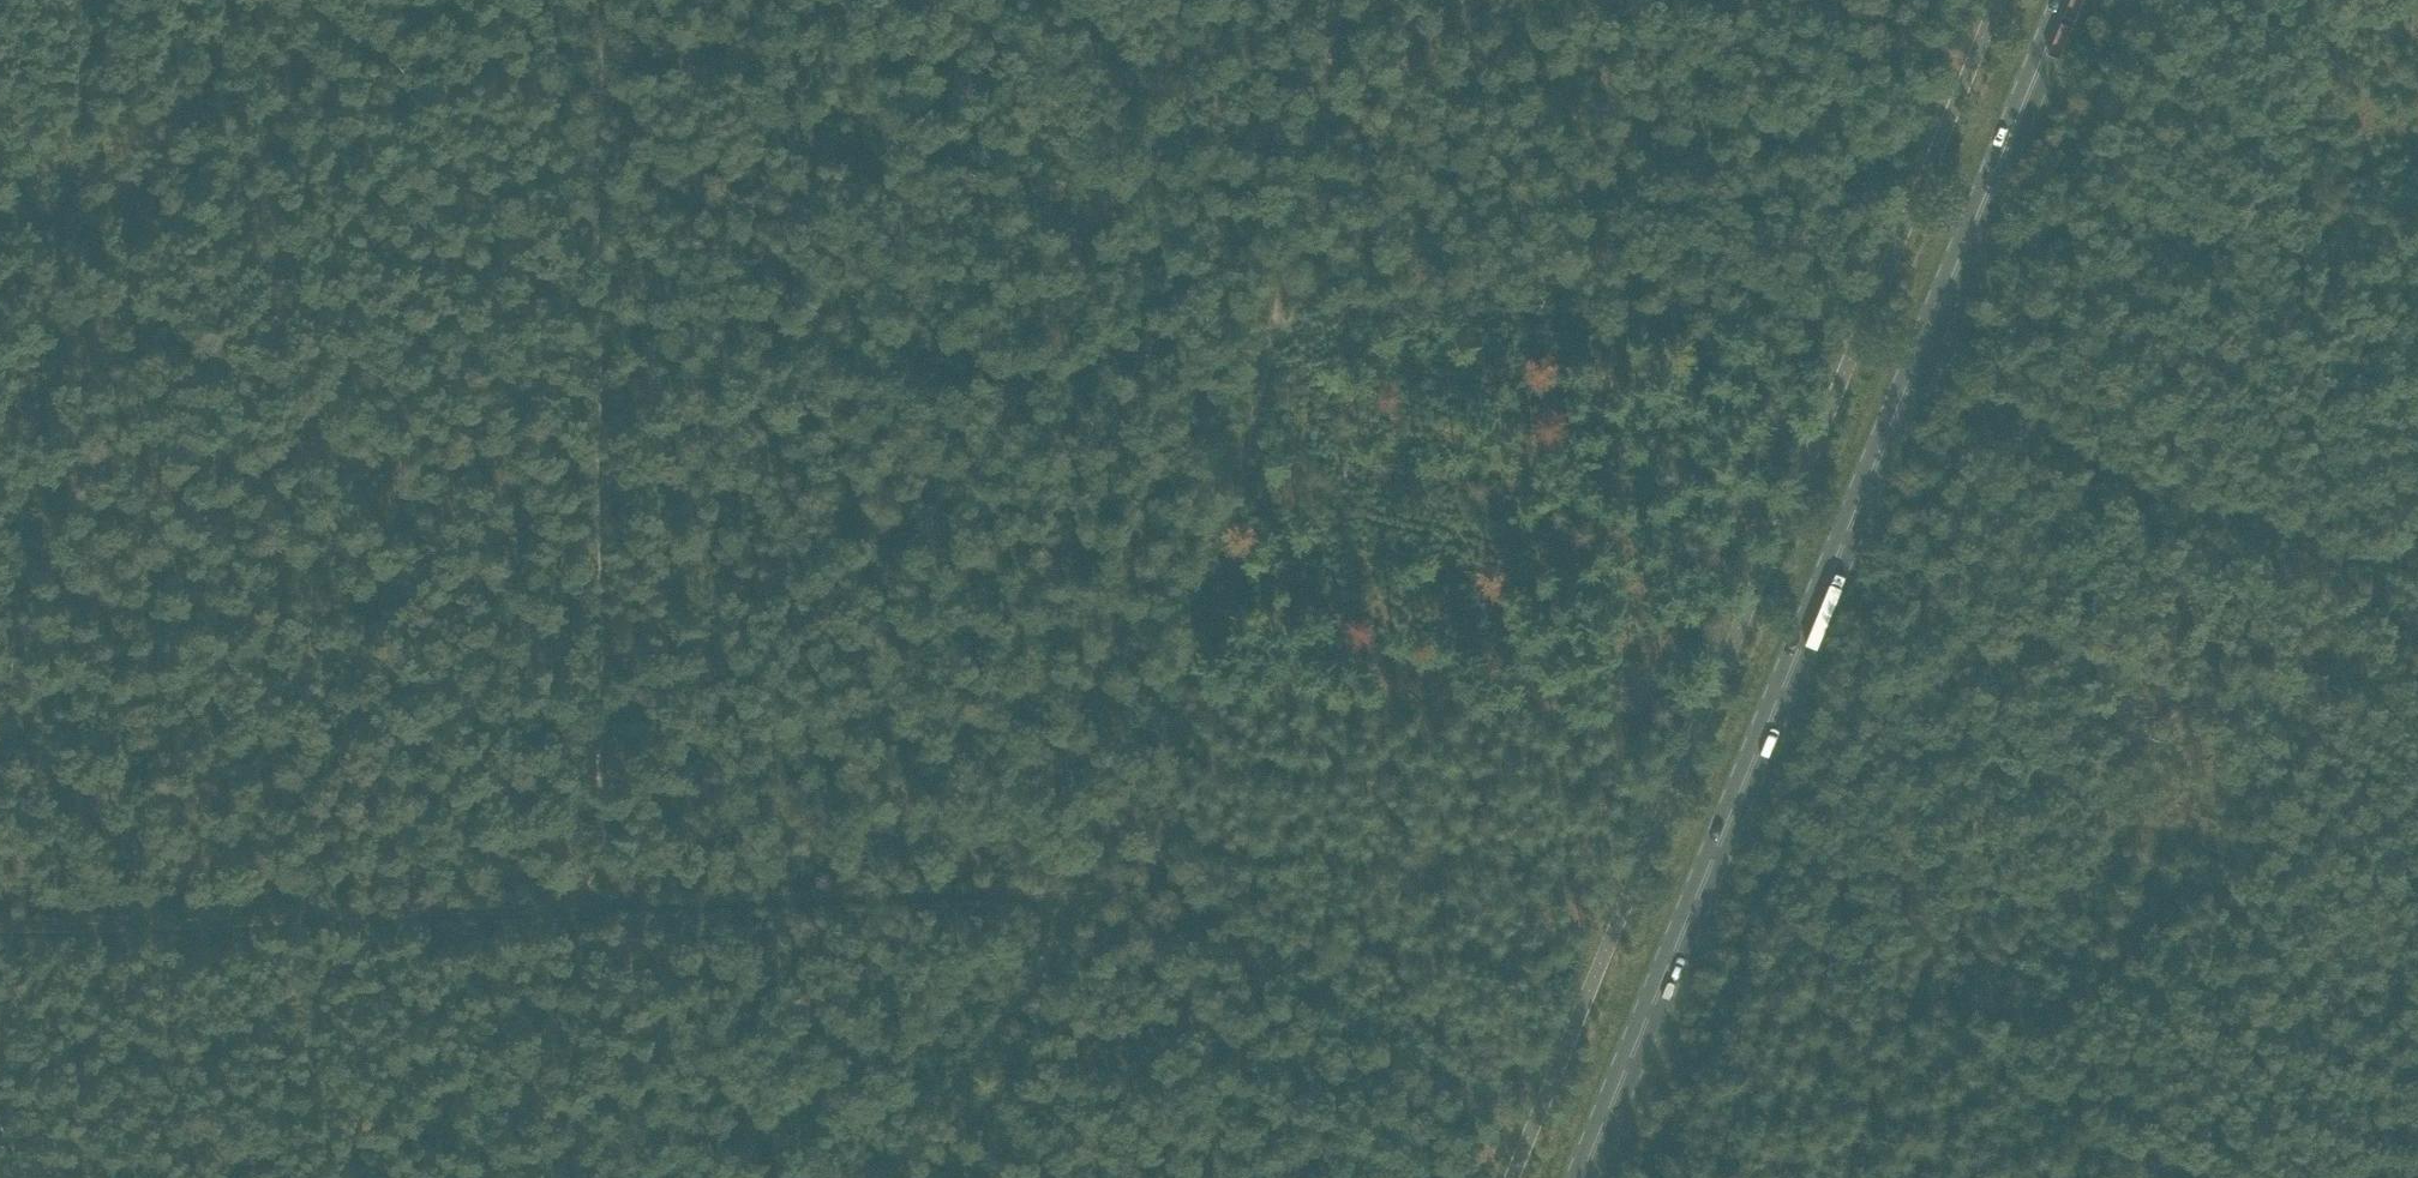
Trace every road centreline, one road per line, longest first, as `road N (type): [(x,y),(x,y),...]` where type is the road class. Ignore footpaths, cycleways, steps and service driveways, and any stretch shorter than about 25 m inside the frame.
road 1 (primary): [(1581,1177),(2066,0)]
road 2 (track): [(604,907),(1158,870),(1018,1002),(894,1177)]
road 3 (track): [(604,907),(613,0)]
road 4 (track): [(1351,0),(1158,870)]
road 5 (track): [(0,695),(91,0)]
road 6 (track): [(0,926),(604,907)]

